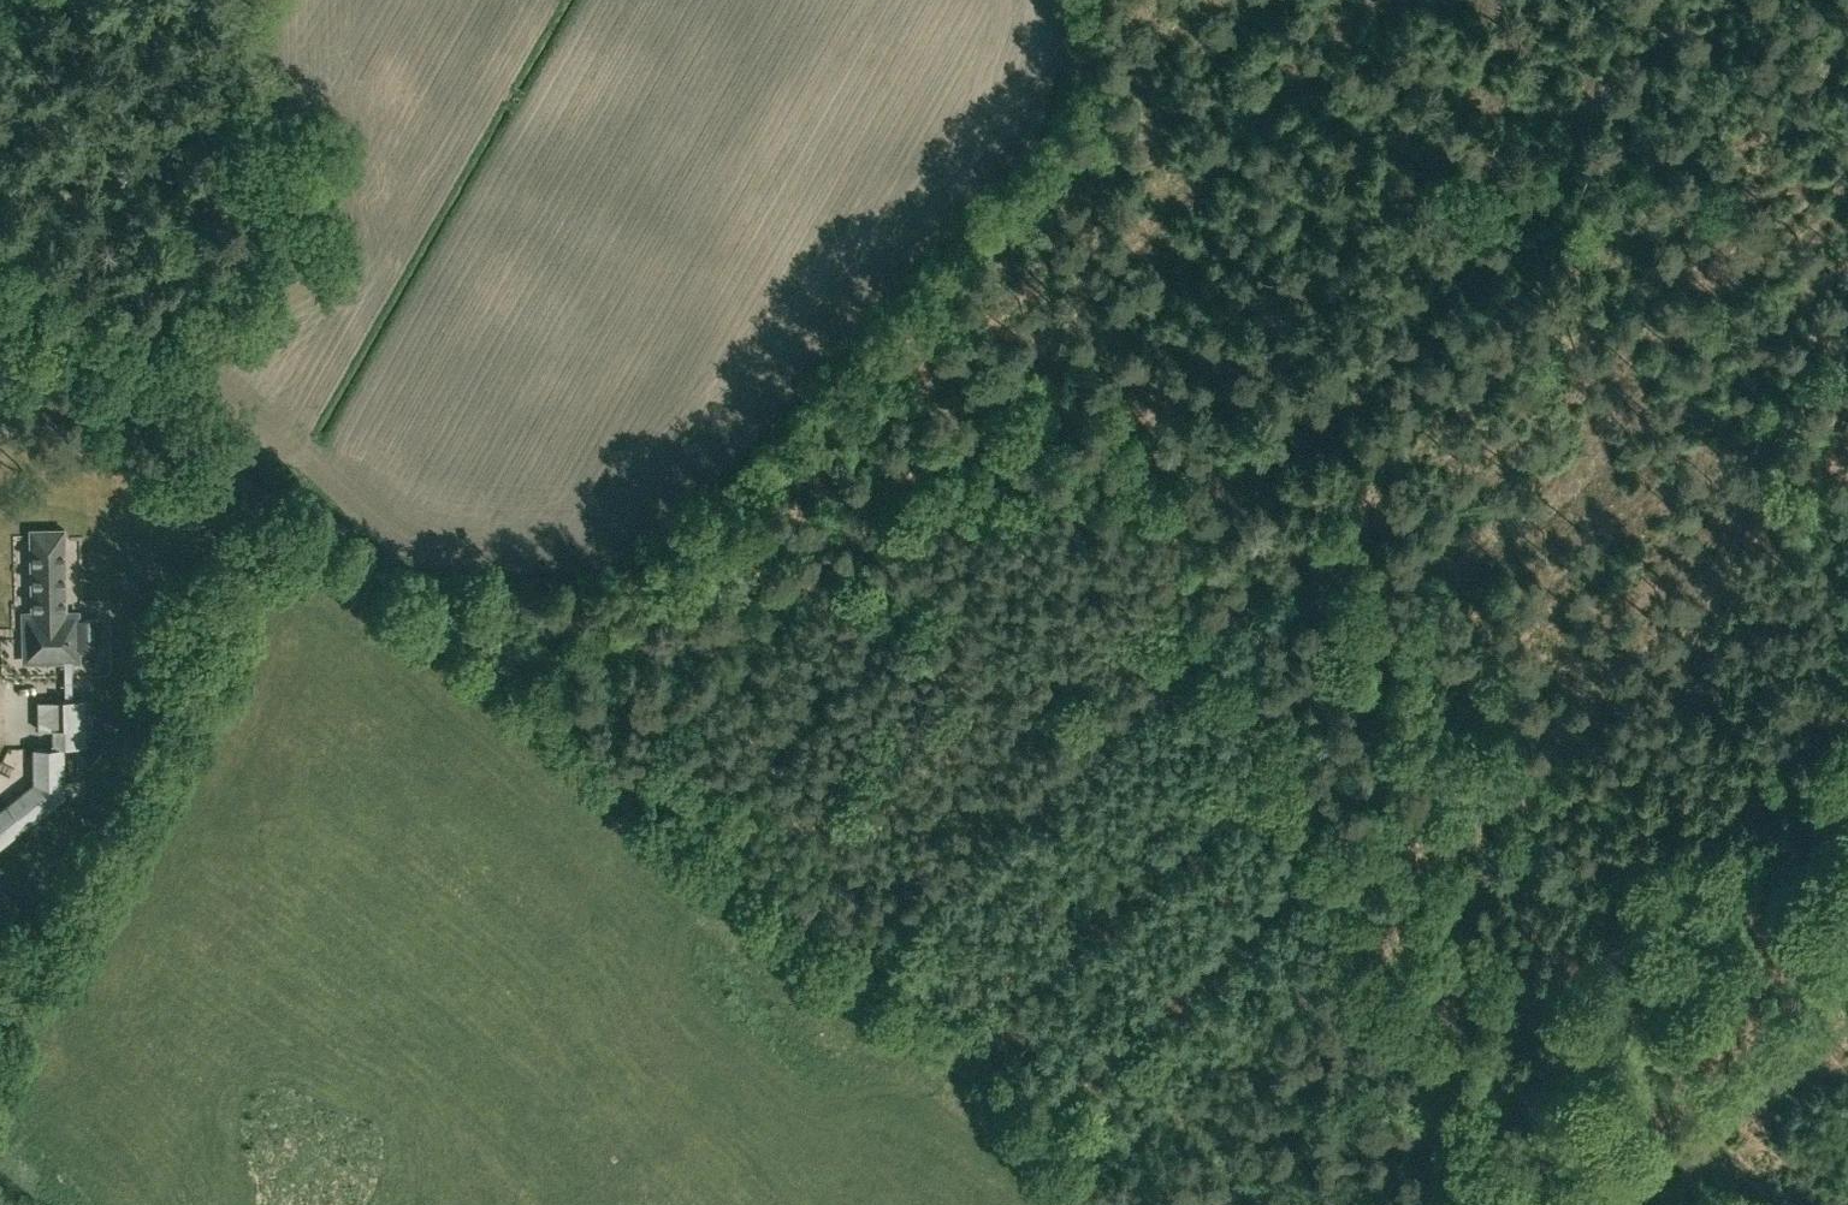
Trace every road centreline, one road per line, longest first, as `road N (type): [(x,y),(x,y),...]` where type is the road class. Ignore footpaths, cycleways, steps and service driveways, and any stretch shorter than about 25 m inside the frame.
road 1 (track): [(0,239),(138,352)]

